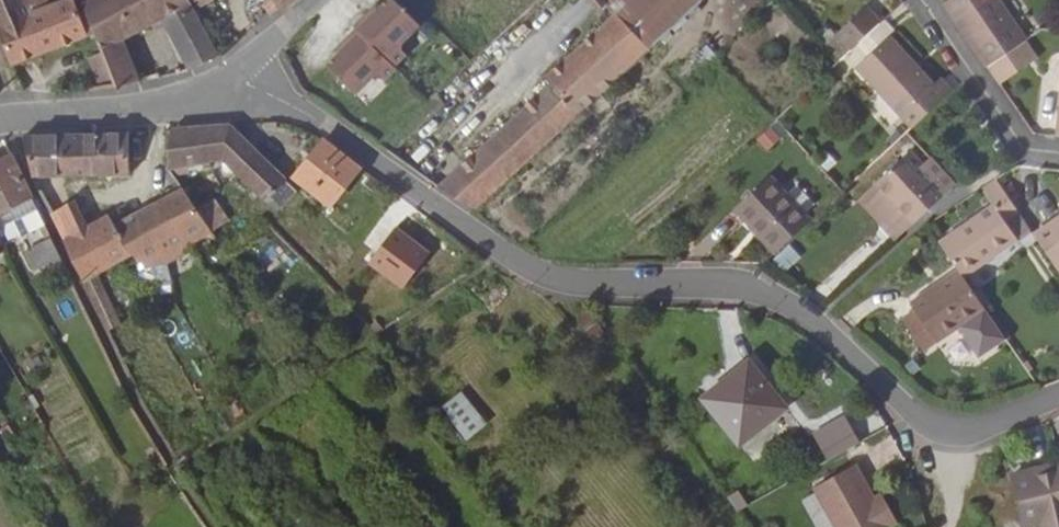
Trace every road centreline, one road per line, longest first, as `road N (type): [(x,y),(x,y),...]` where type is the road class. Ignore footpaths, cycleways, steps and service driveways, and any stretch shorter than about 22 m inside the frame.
road 1 (residential): [(1058,396),(958,433),(914,417),(799,310),(760,294),(544,278),(314,119),(233,76)]
road 2 (unclassified): [(0,119),(158,100),(233,76)]
road 3 (residential): [(911,0),(1018,157),(1058,163)]

